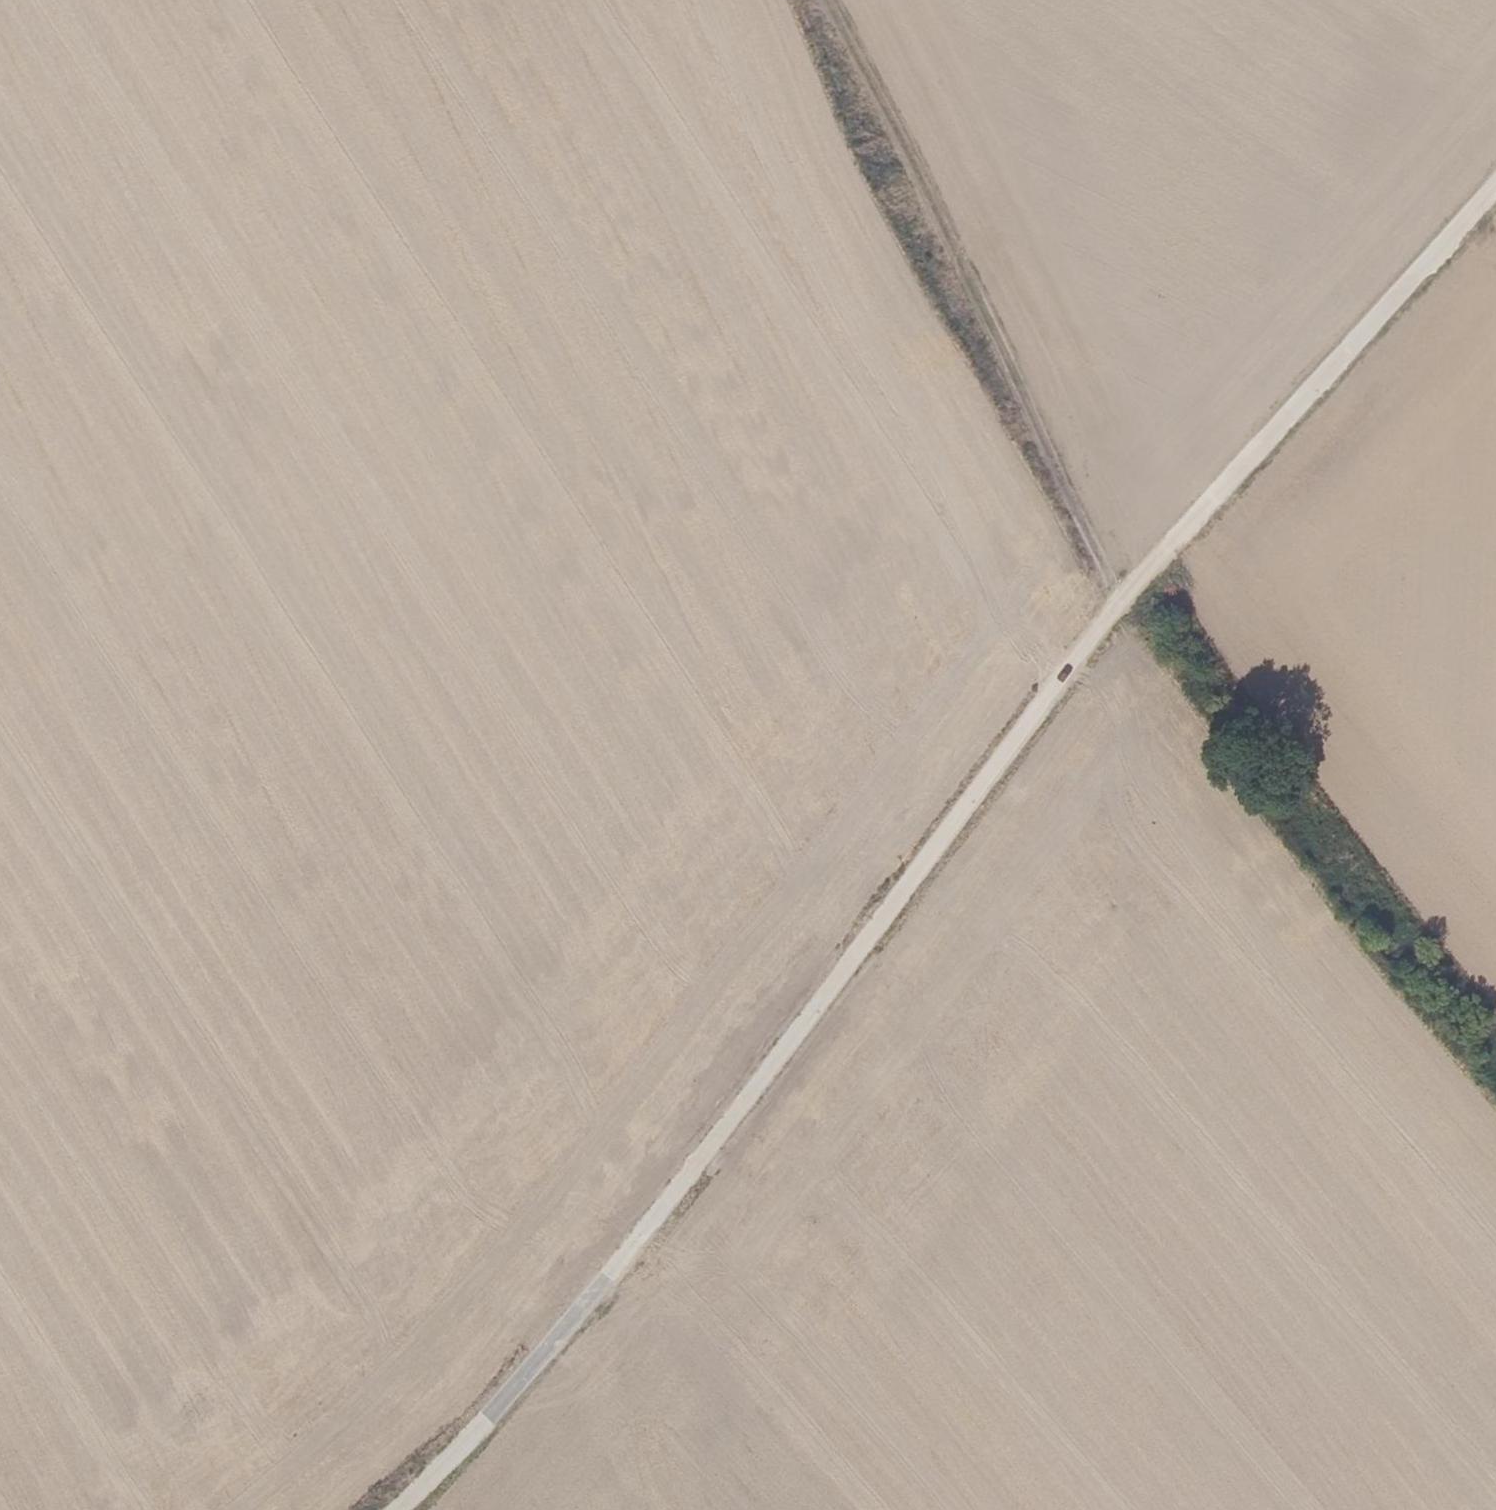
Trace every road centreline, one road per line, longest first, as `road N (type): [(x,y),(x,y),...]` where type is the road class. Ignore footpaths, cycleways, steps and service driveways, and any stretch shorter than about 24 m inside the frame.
road 1 (track): [(396,1509),(527,1376),(626,1258),(1123,598),(1495,185)]

